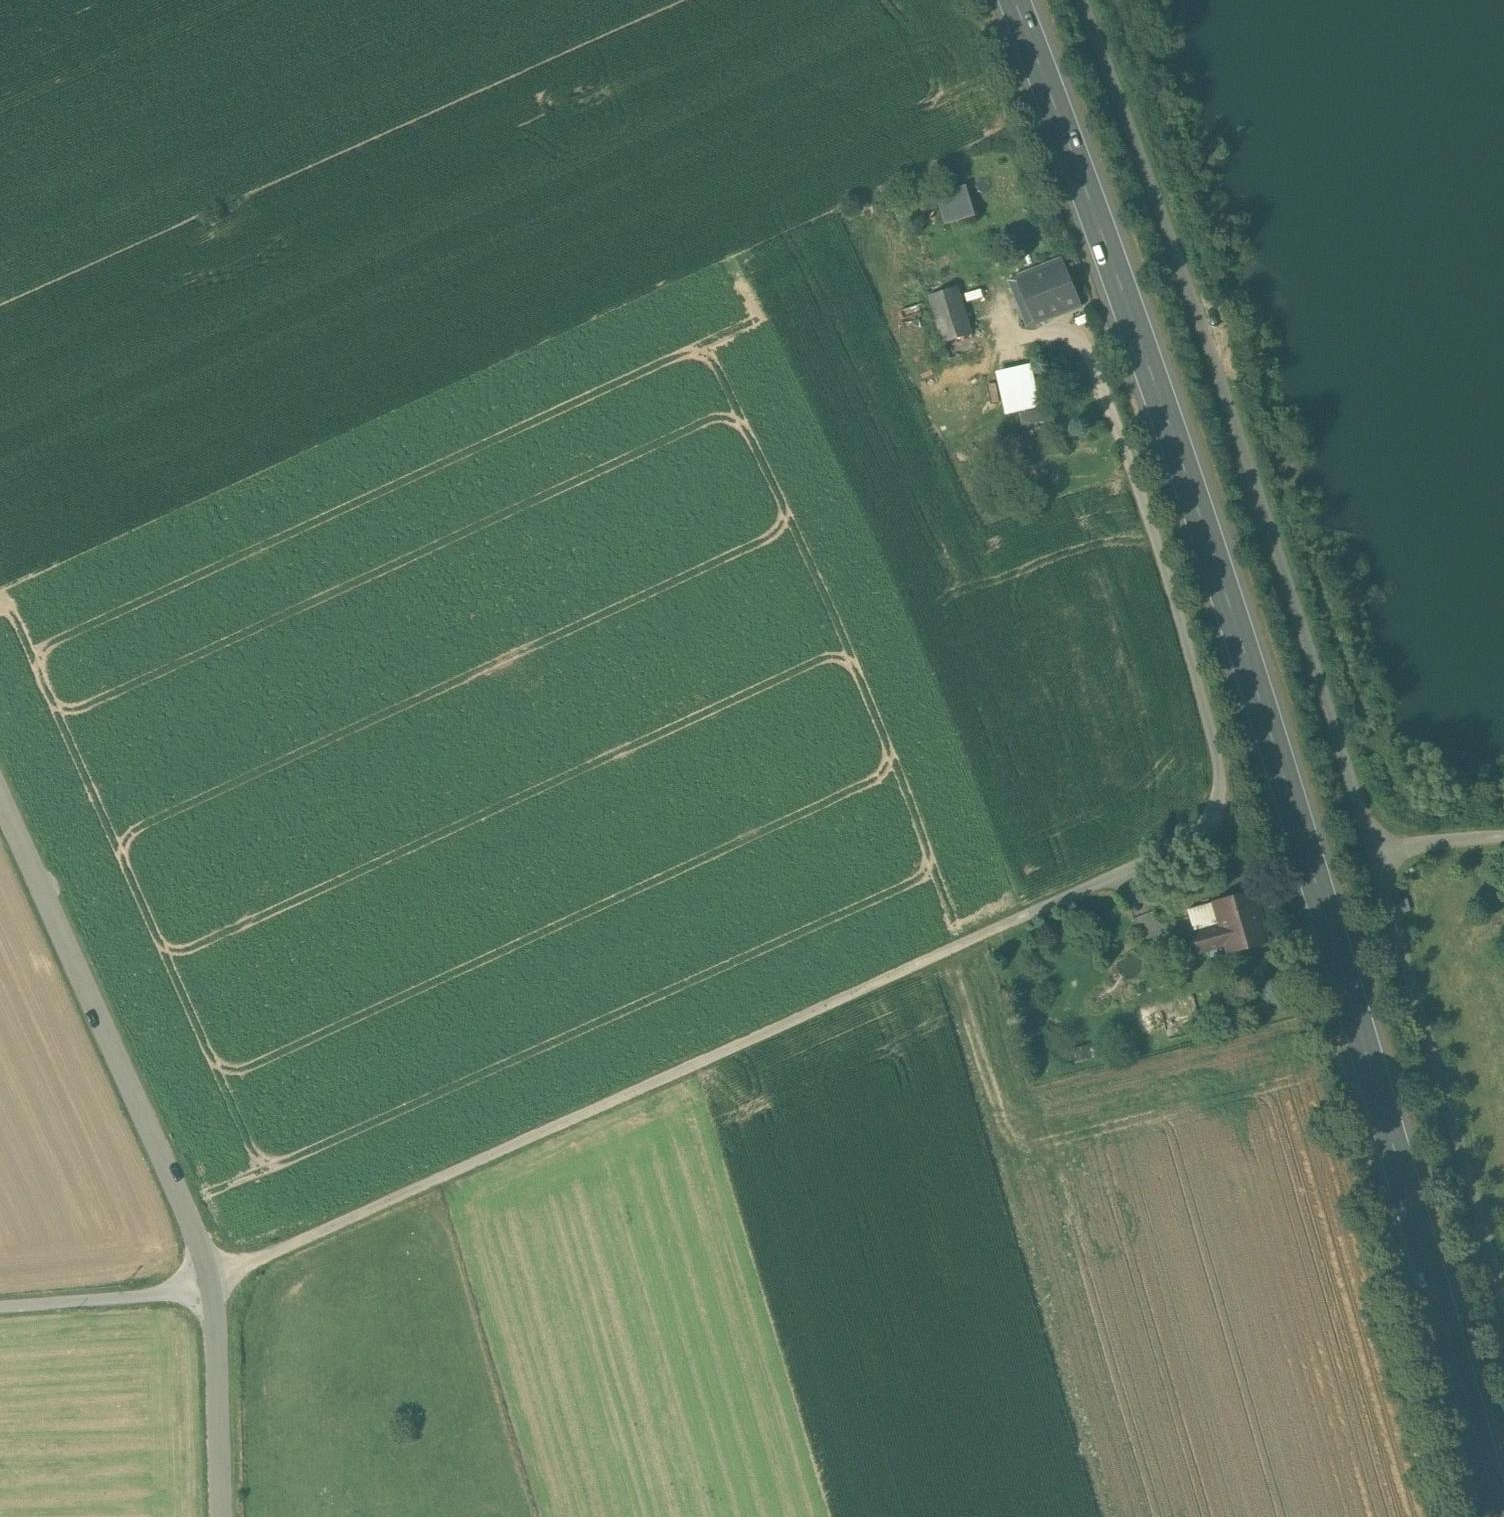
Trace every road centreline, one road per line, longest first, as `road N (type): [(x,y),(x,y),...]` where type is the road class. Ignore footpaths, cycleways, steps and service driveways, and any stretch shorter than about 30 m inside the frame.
road 1 (primary): [(1013,0),(1196,494),(1286,775),(1500,1516)]
road 2 (unclassified): [(0,794),(208,1277)]
road 3 (unclassified): [(208,1277),(222,1516)]
road 4 (unclassified): [(0,1306),(154,1293),(208,1277)]

